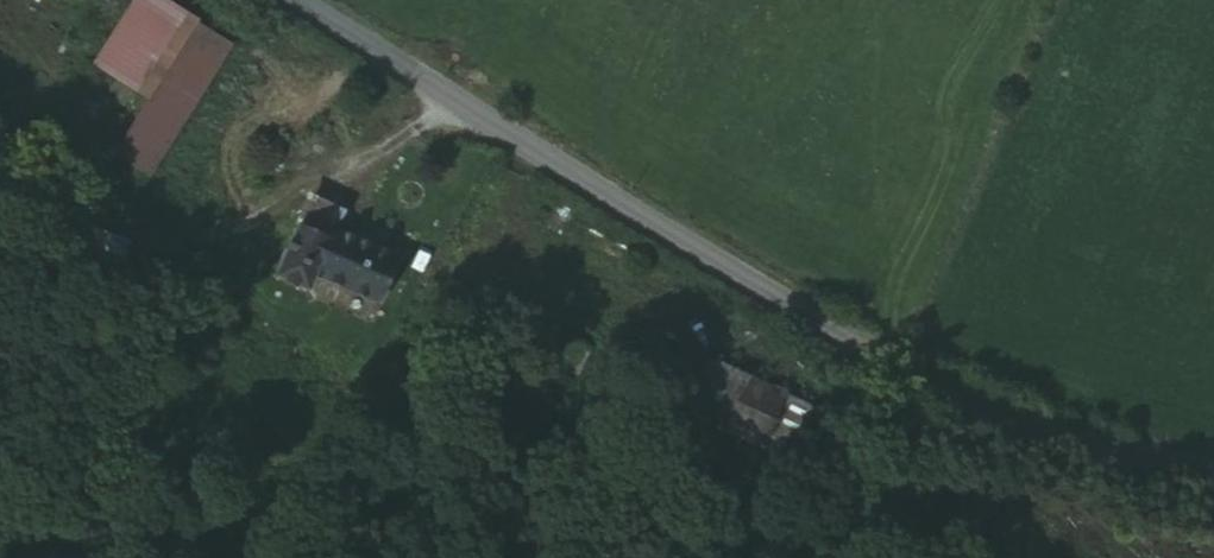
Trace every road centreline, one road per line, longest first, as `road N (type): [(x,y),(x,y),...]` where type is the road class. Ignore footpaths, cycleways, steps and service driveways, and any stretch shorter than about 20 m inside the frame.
road 1 (unclassified): [(1213,455),(978,404),(300,0)]
road 2 (track): [(903,361),(832,547),(351,354)]

